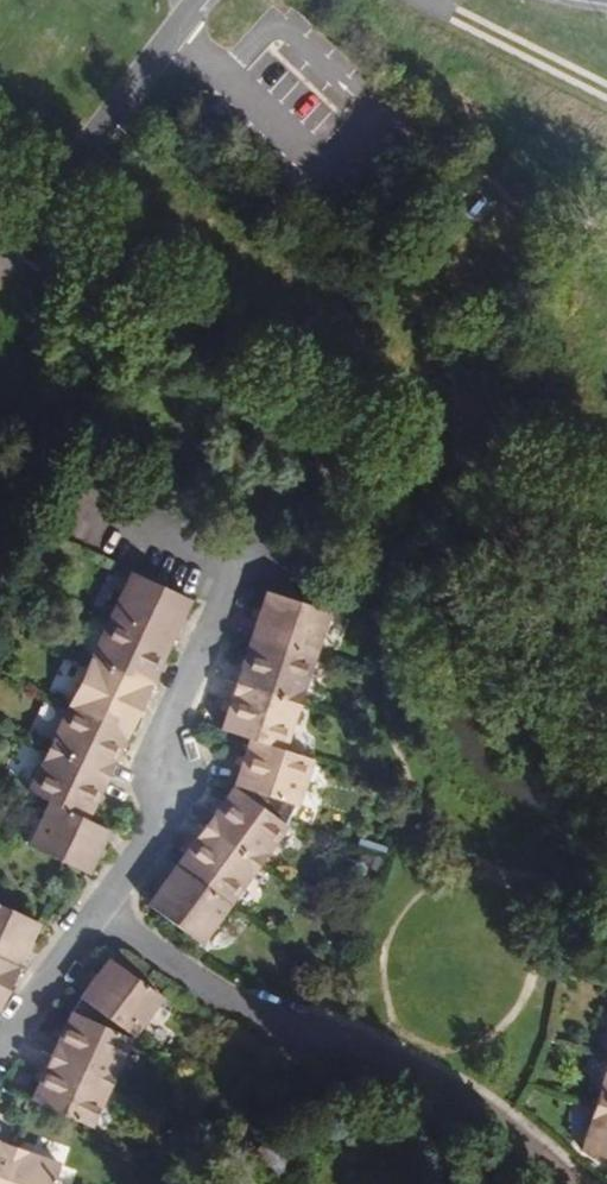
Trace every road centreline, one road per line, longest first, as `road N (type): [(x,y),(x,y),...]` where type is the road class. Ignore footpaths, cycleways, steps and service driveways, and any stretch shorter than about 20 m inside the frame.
road 1 (residential): [(556,1183),(399,1060),(279,1025),(102,916)]
road 2 (residential): [(251,560),(163,759),(165,820),(102,916)]
road 3 (residential): [(251,560),(80,487)]
road 4 (residential): [(102,916),(0,1052)]

